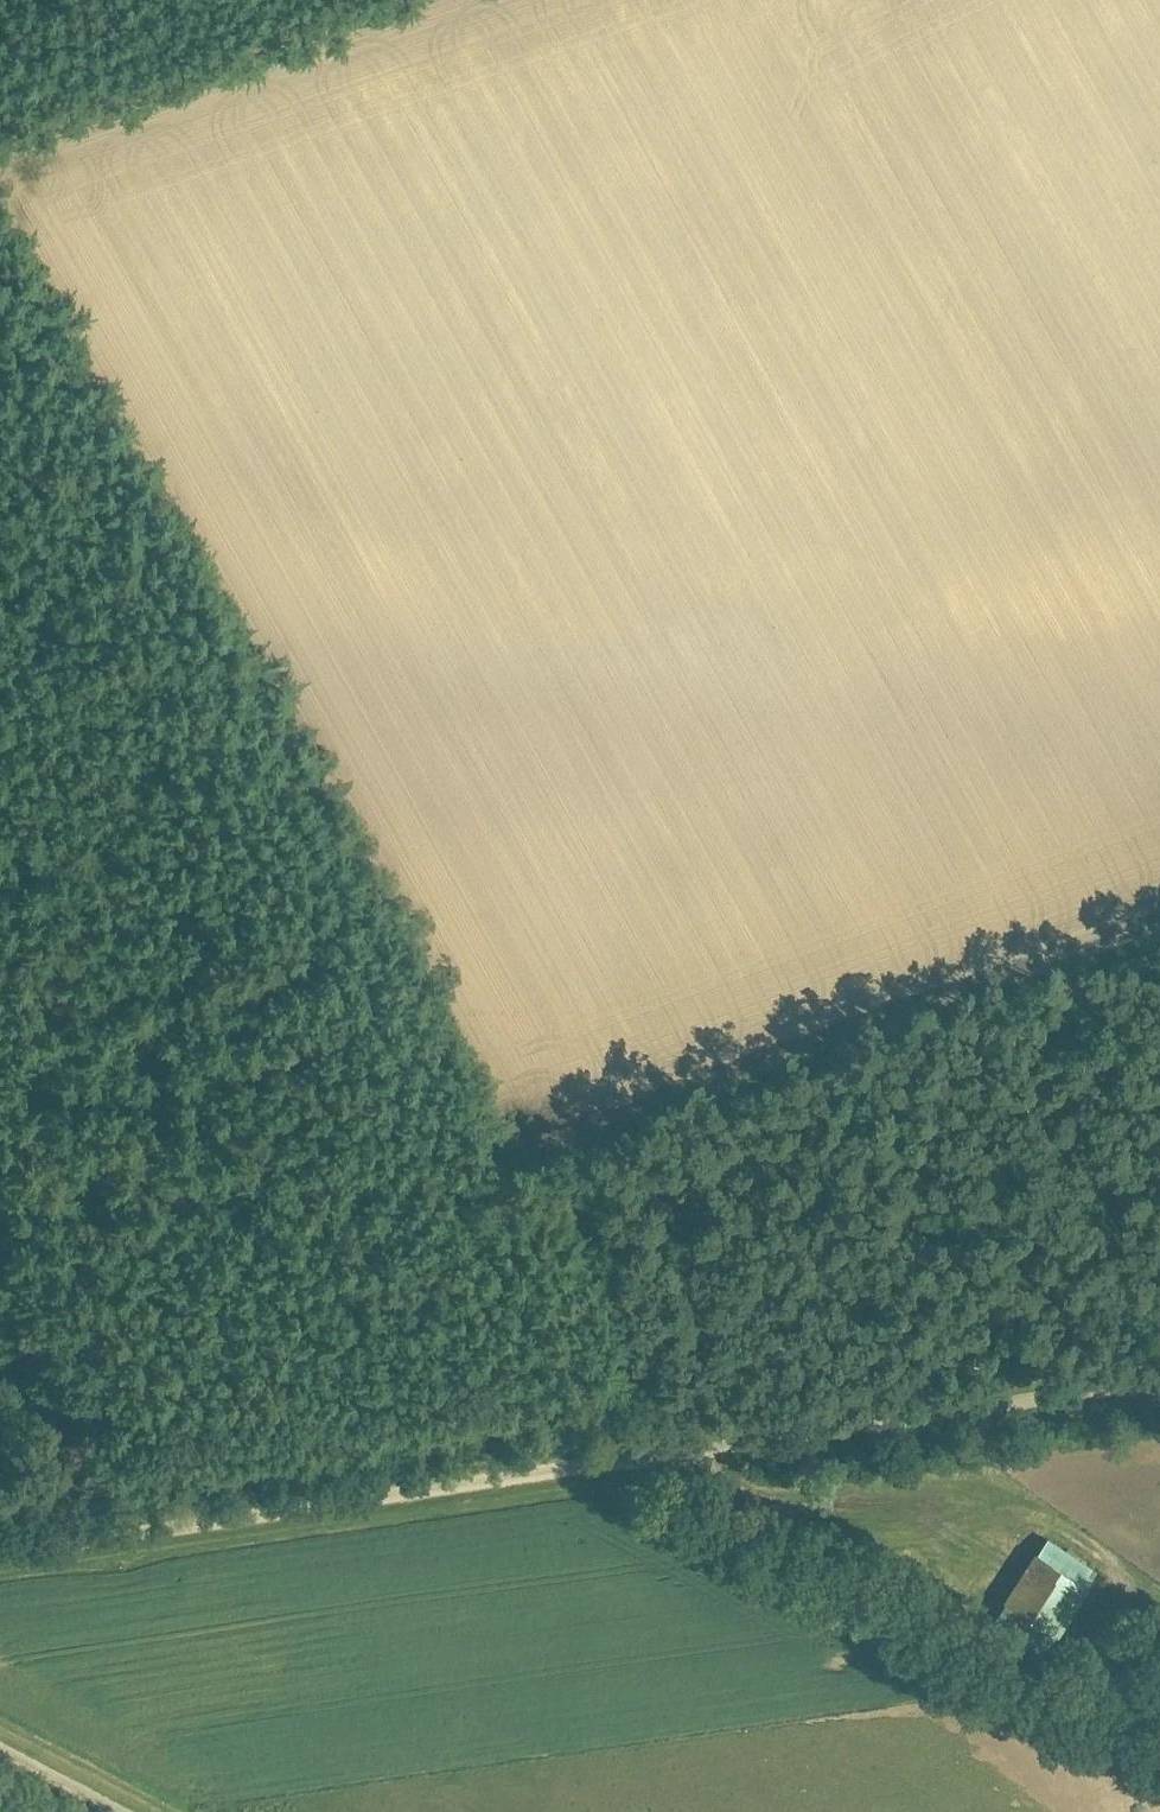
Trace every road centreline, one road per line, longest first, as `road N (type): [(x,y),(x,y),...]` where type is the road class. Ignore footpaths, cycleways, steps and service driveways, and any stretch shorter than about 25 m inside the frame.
road 1 (unclassified): [(0,1551),(1159,1381)]
road 2 (track): [(648,1457),(695,1493),(1159,1737)]
road 3 (unclassified): [(137,1811),(0,1739)]

